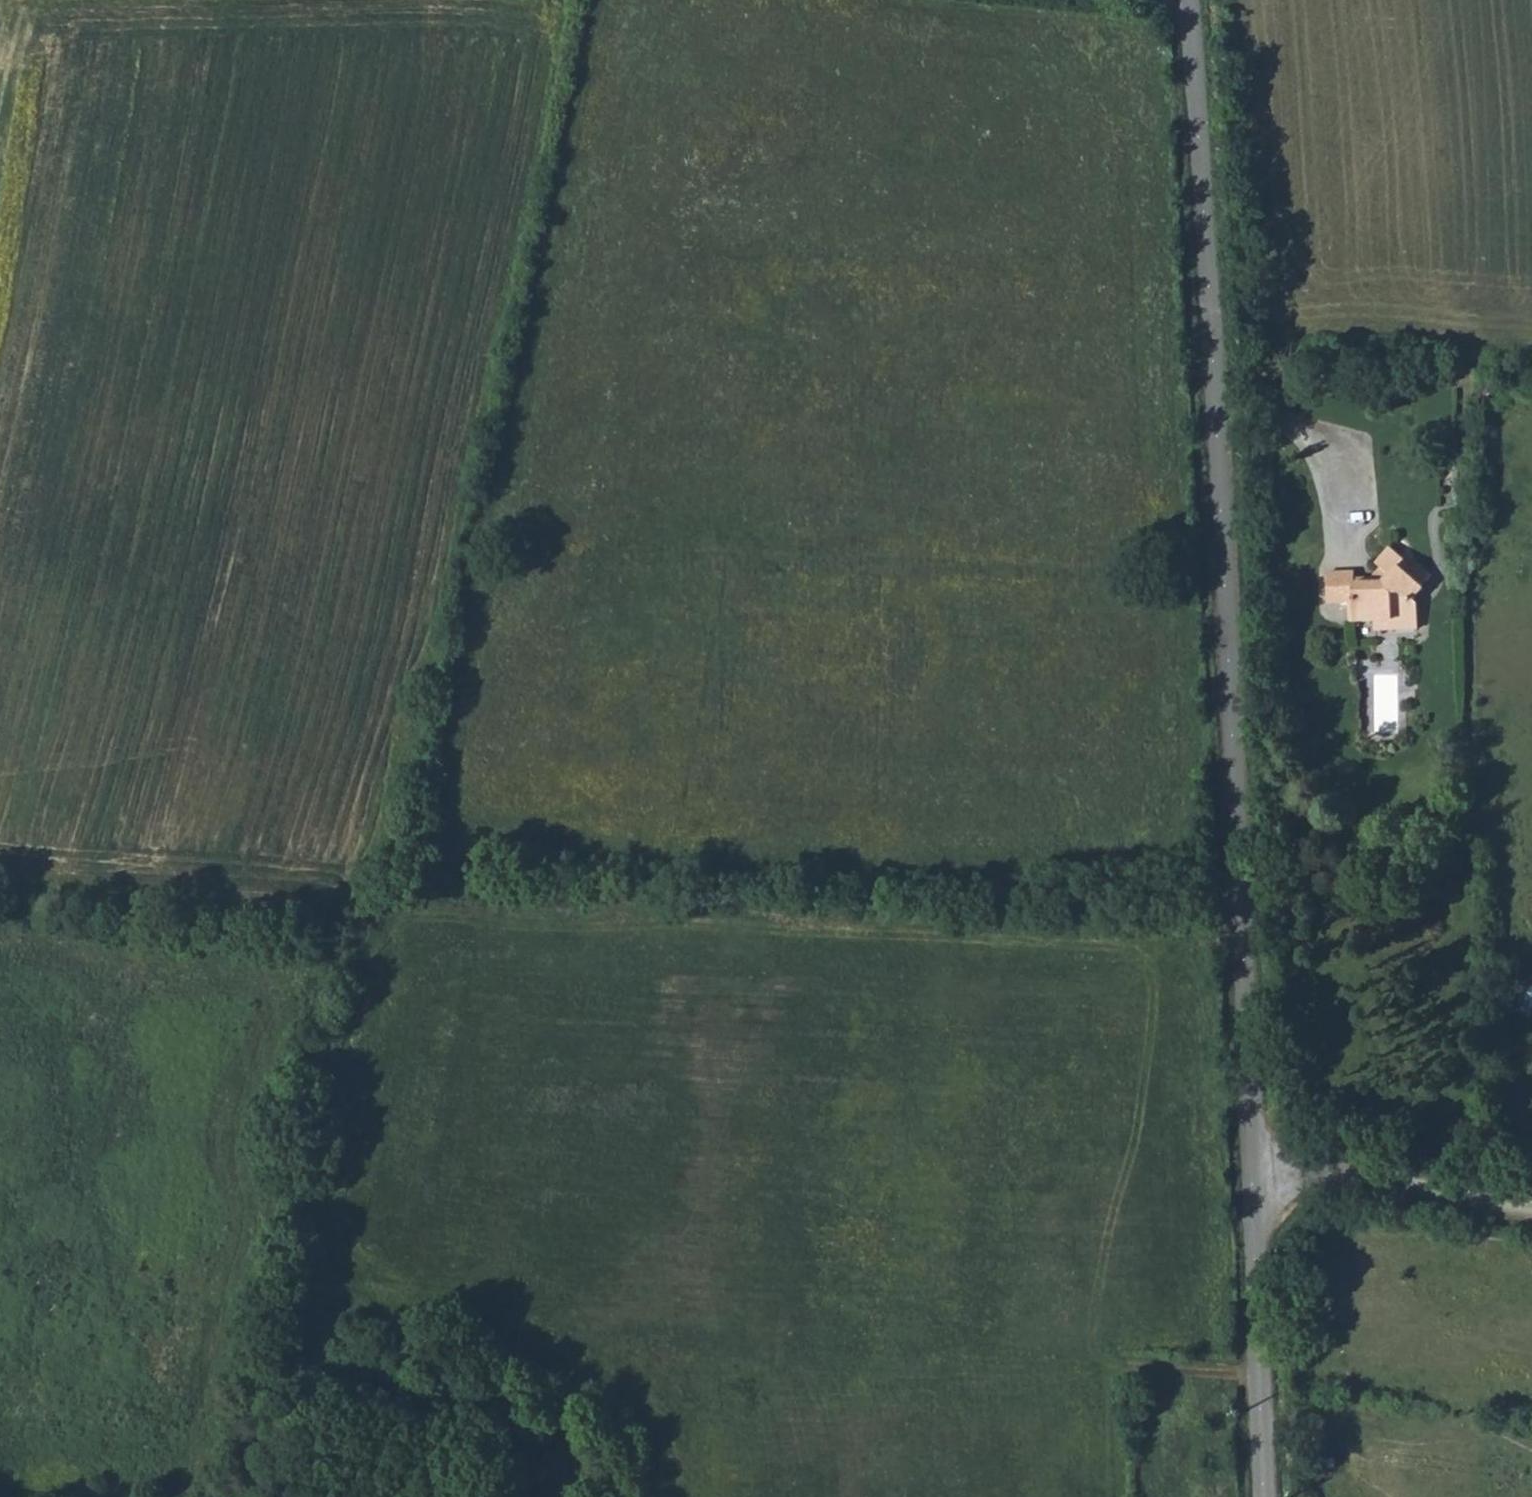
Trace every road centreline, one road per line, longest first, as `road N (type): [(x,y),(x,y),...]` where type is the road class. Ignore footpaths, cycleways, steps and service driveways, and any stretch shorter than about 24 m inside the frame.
road 1 (unclassified): [(1267,1496),(1227,510),(1196,0)]
road 2 (track): [(1256,1175),(1350,1180),(1531,1210)]

